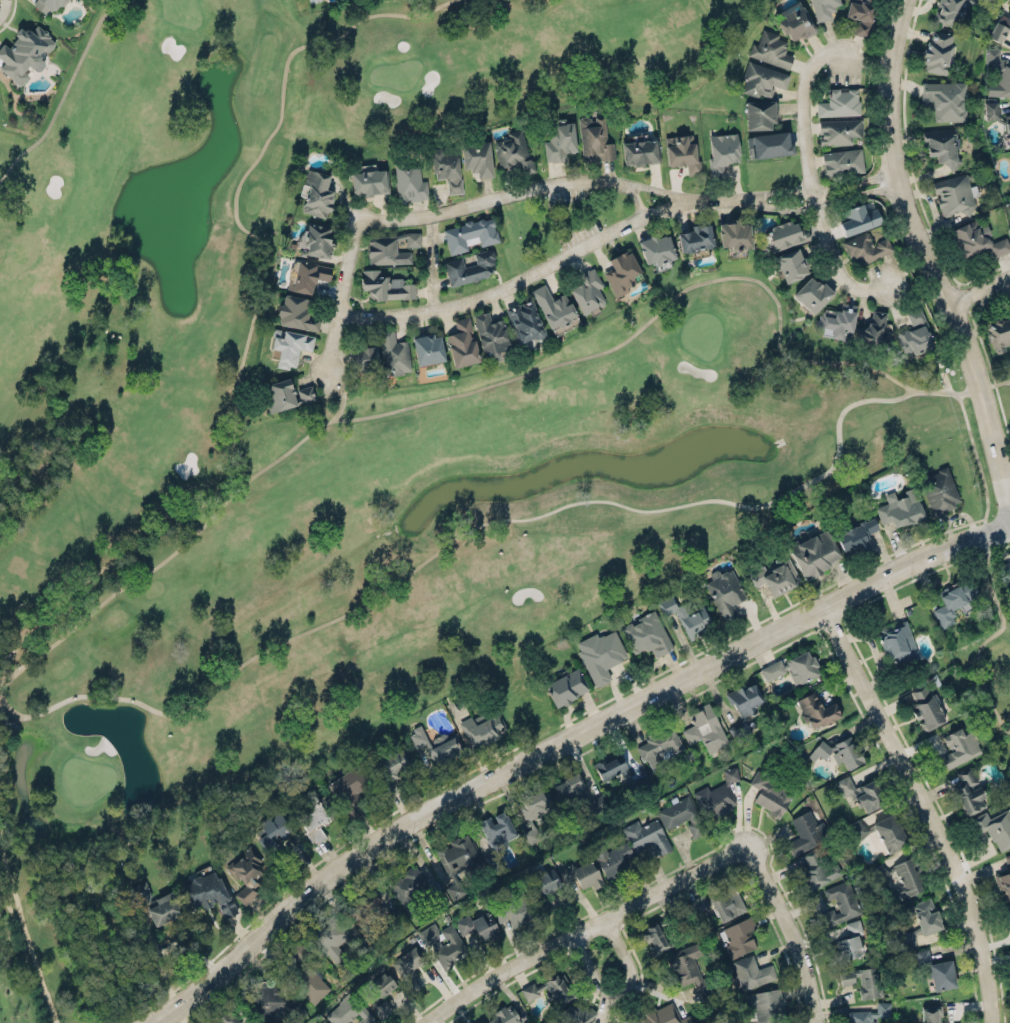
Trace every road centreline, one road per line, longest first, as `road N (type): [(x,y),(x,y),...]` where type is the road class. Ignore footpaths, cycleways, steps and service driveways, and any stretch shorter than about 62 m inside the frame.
road 1 (tertiary): [(155,1022),(318,885),(421,816),(888,575),(1009,528)]
road 2 (residential): [(1009,524),(968,349),(905,205),(892,153),(887,92),(902,0)]
road 3 (residential): [(992,1022),(975,922),(955,866),(821,608)]
road 4 (residential): [(742,198),(642,216),(471,300),(390,316),(338,313)]
road 5 (residential): [(424,1022),(481,984),(749,844)]
road 6 (residential): [(890,287),(866,289),(844,278),(808,169),(805,75),(823,54),(849,52)]
road 7 (residential): [(703,199),(580,179),(432,213)]
road 8 (residential): [(432,213),(356,218),(326,370)]
road 9 (residential): [(815,1022),(799,955),(749,844)]
road 10 (residential): [(742,198),(793,208),(898,180)]
road 11 (residential): [(898,180),(742,198)]
road 12 (residential): [(567,938),(600,986),(622,987),(629,968),(604,919)]

